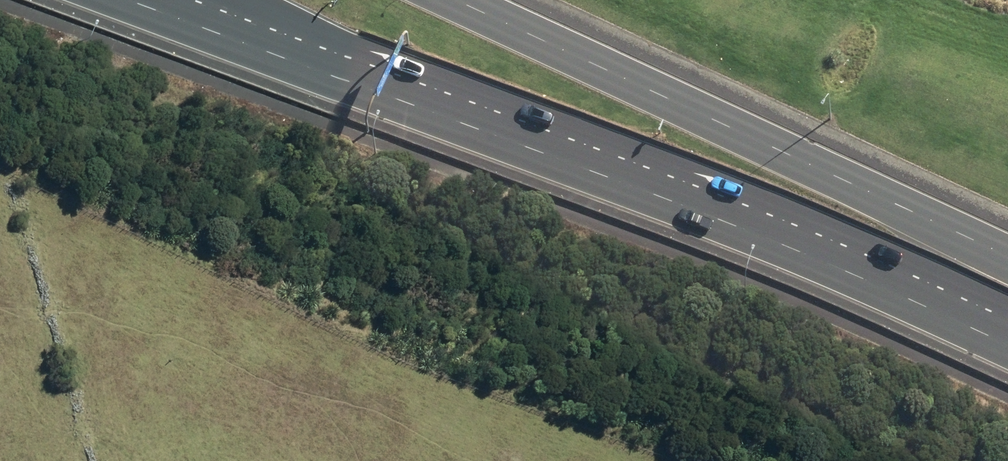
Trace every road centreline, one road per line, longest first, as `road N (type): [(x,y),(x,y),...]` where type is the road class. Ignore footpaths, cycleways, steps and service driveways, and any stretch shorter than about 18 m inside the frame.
road 1 (primary): [(1007,333),(730,211),(160,0)]
road 2 (primary): [(459,0),(1007,255)]

